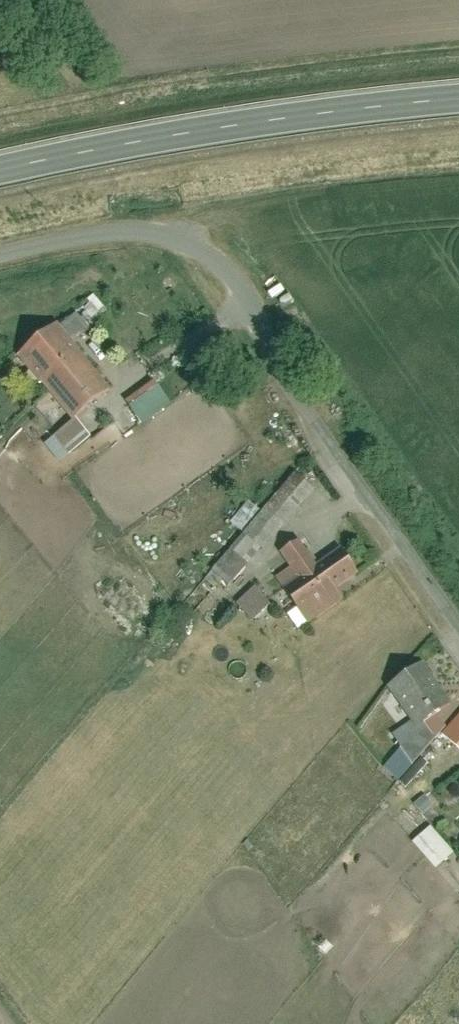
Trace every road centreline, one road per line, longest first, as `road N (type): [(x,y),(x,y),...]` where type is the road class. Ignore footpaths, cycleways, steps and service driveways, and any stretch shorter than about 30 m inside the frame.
road 1 (primary): [(0,168),(172,130),(458,98)]
road 2 (residential): [(458,618),(203,255)]
road 3 (unclassified): [(0,257),(117,236),(174,240),(203,255)]

